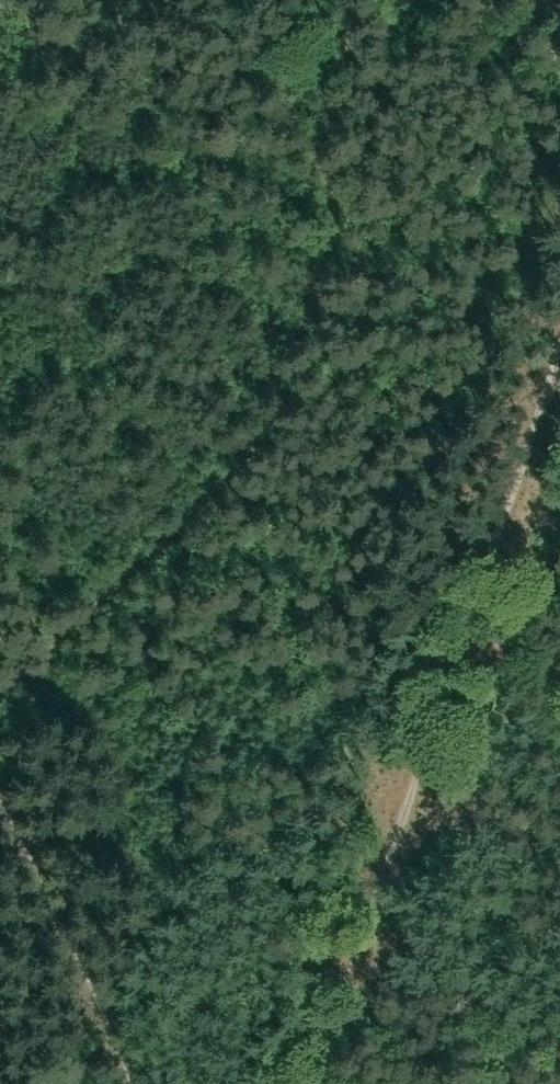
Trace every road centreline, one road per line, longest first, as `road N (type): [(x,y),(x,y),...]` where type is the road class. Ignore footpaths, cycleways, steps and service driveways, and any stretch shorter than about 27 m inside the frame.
road 1 (track): [(360,0),(333,100),(332,211),(285,409),(66,638),(0,692)]
road 2 (track): [(311,1083),(559,355)]
road 3 (track): [(0,808),(133,1083)]

